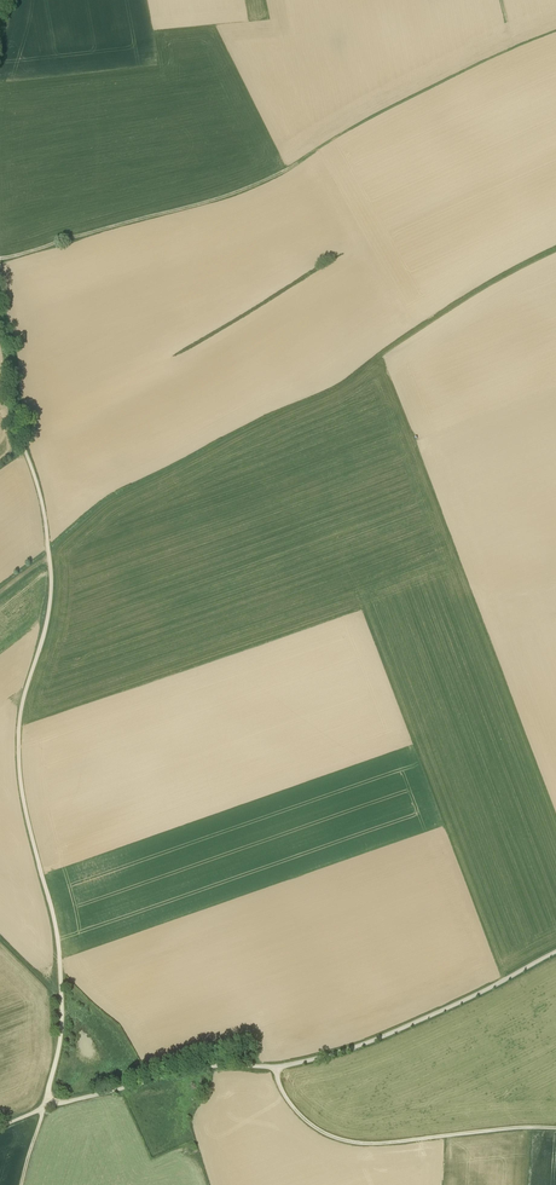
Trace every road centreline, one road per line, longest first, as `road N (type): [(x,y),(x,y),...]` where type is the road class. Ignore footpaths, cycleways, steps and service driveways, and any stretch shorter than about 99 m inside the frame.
road 1 (track): [(0,317),(51,576),(19,749),(59,954),(61,1033),(47,1106)]
road 2 (track): [(276,1067),(298,1113),(343,1140),(555,1128)]
road 3 (unclassified): [(555,952),(383,1036),(276,1067)]
road 4 (track): [(276,1067),(207,1067),(47,1106)]

